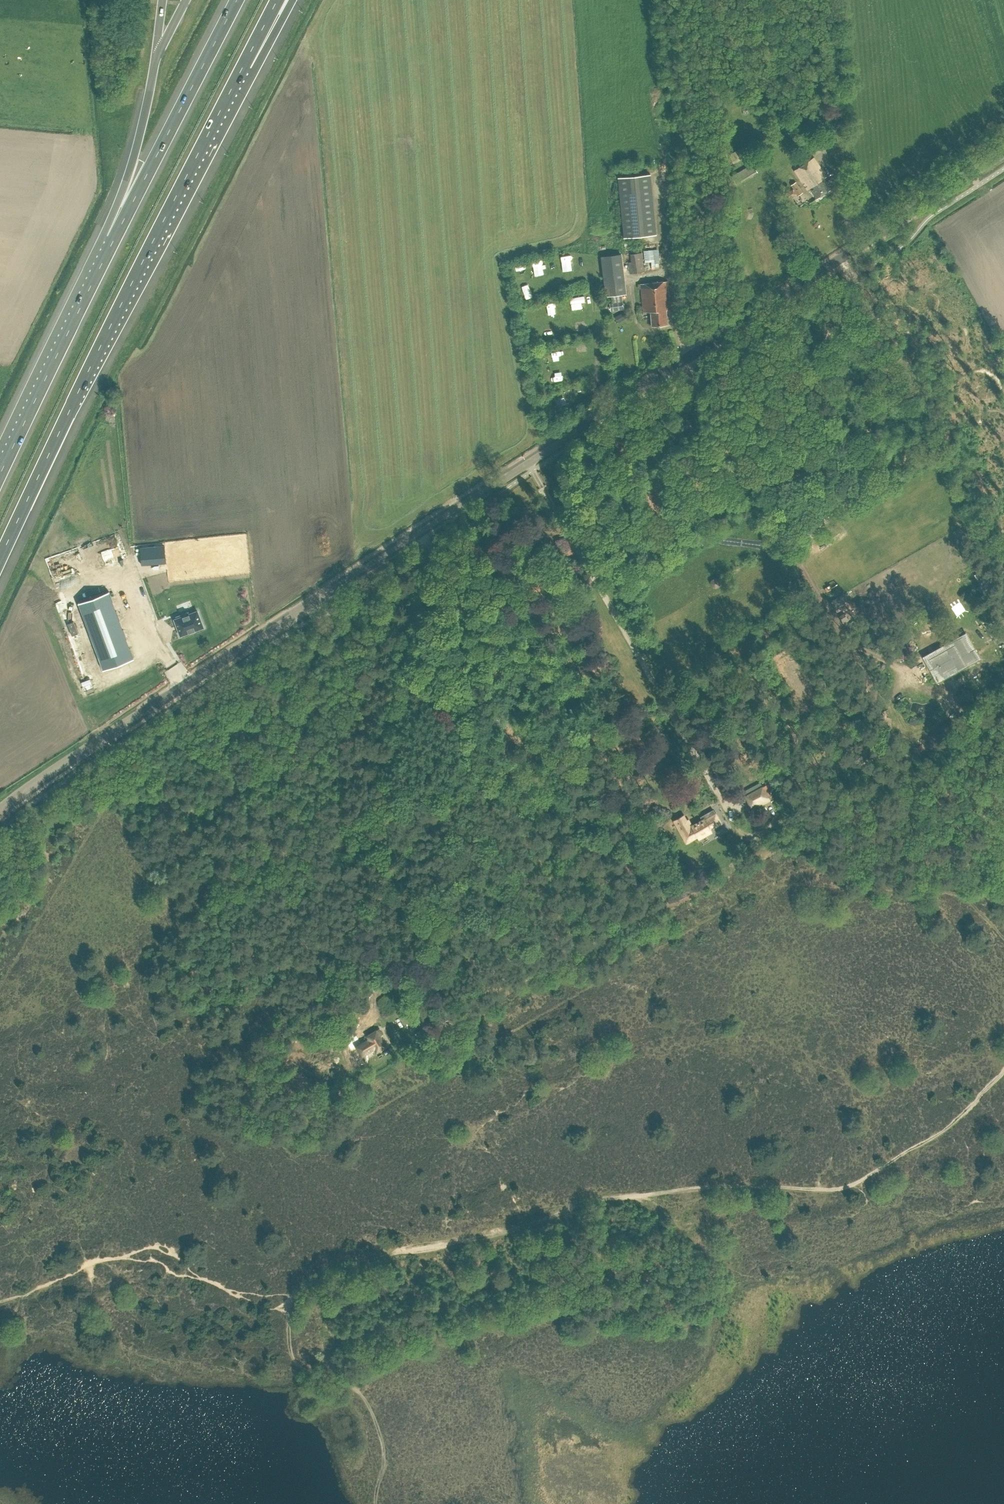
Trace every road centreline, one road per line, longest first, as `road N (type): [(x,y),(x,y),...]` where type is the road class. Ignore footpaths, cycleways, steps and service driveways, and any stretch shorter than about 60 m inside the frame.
road 1 (secondary): [(0,809),(1003,152)]
road 2 (motorway): [(0,557),(263,29)]
road 3 (motorway): [(237,0),(111,246)]
road 4 (motorway): [(111,246),(0,474)]
road 5 (motorway): [(156,54),(110,222),(111,246)]

